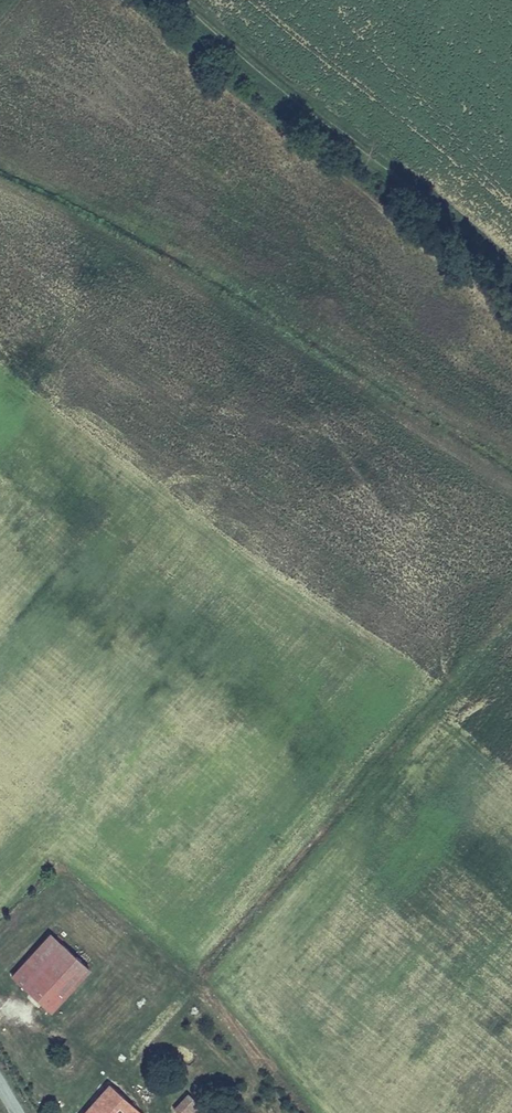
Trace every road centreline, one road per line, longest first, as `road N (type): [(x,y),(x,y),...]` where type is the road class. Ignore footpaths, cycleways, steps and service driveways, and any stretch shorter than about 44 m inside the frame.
road 1 (track): [(310,1112),(208,991)]

